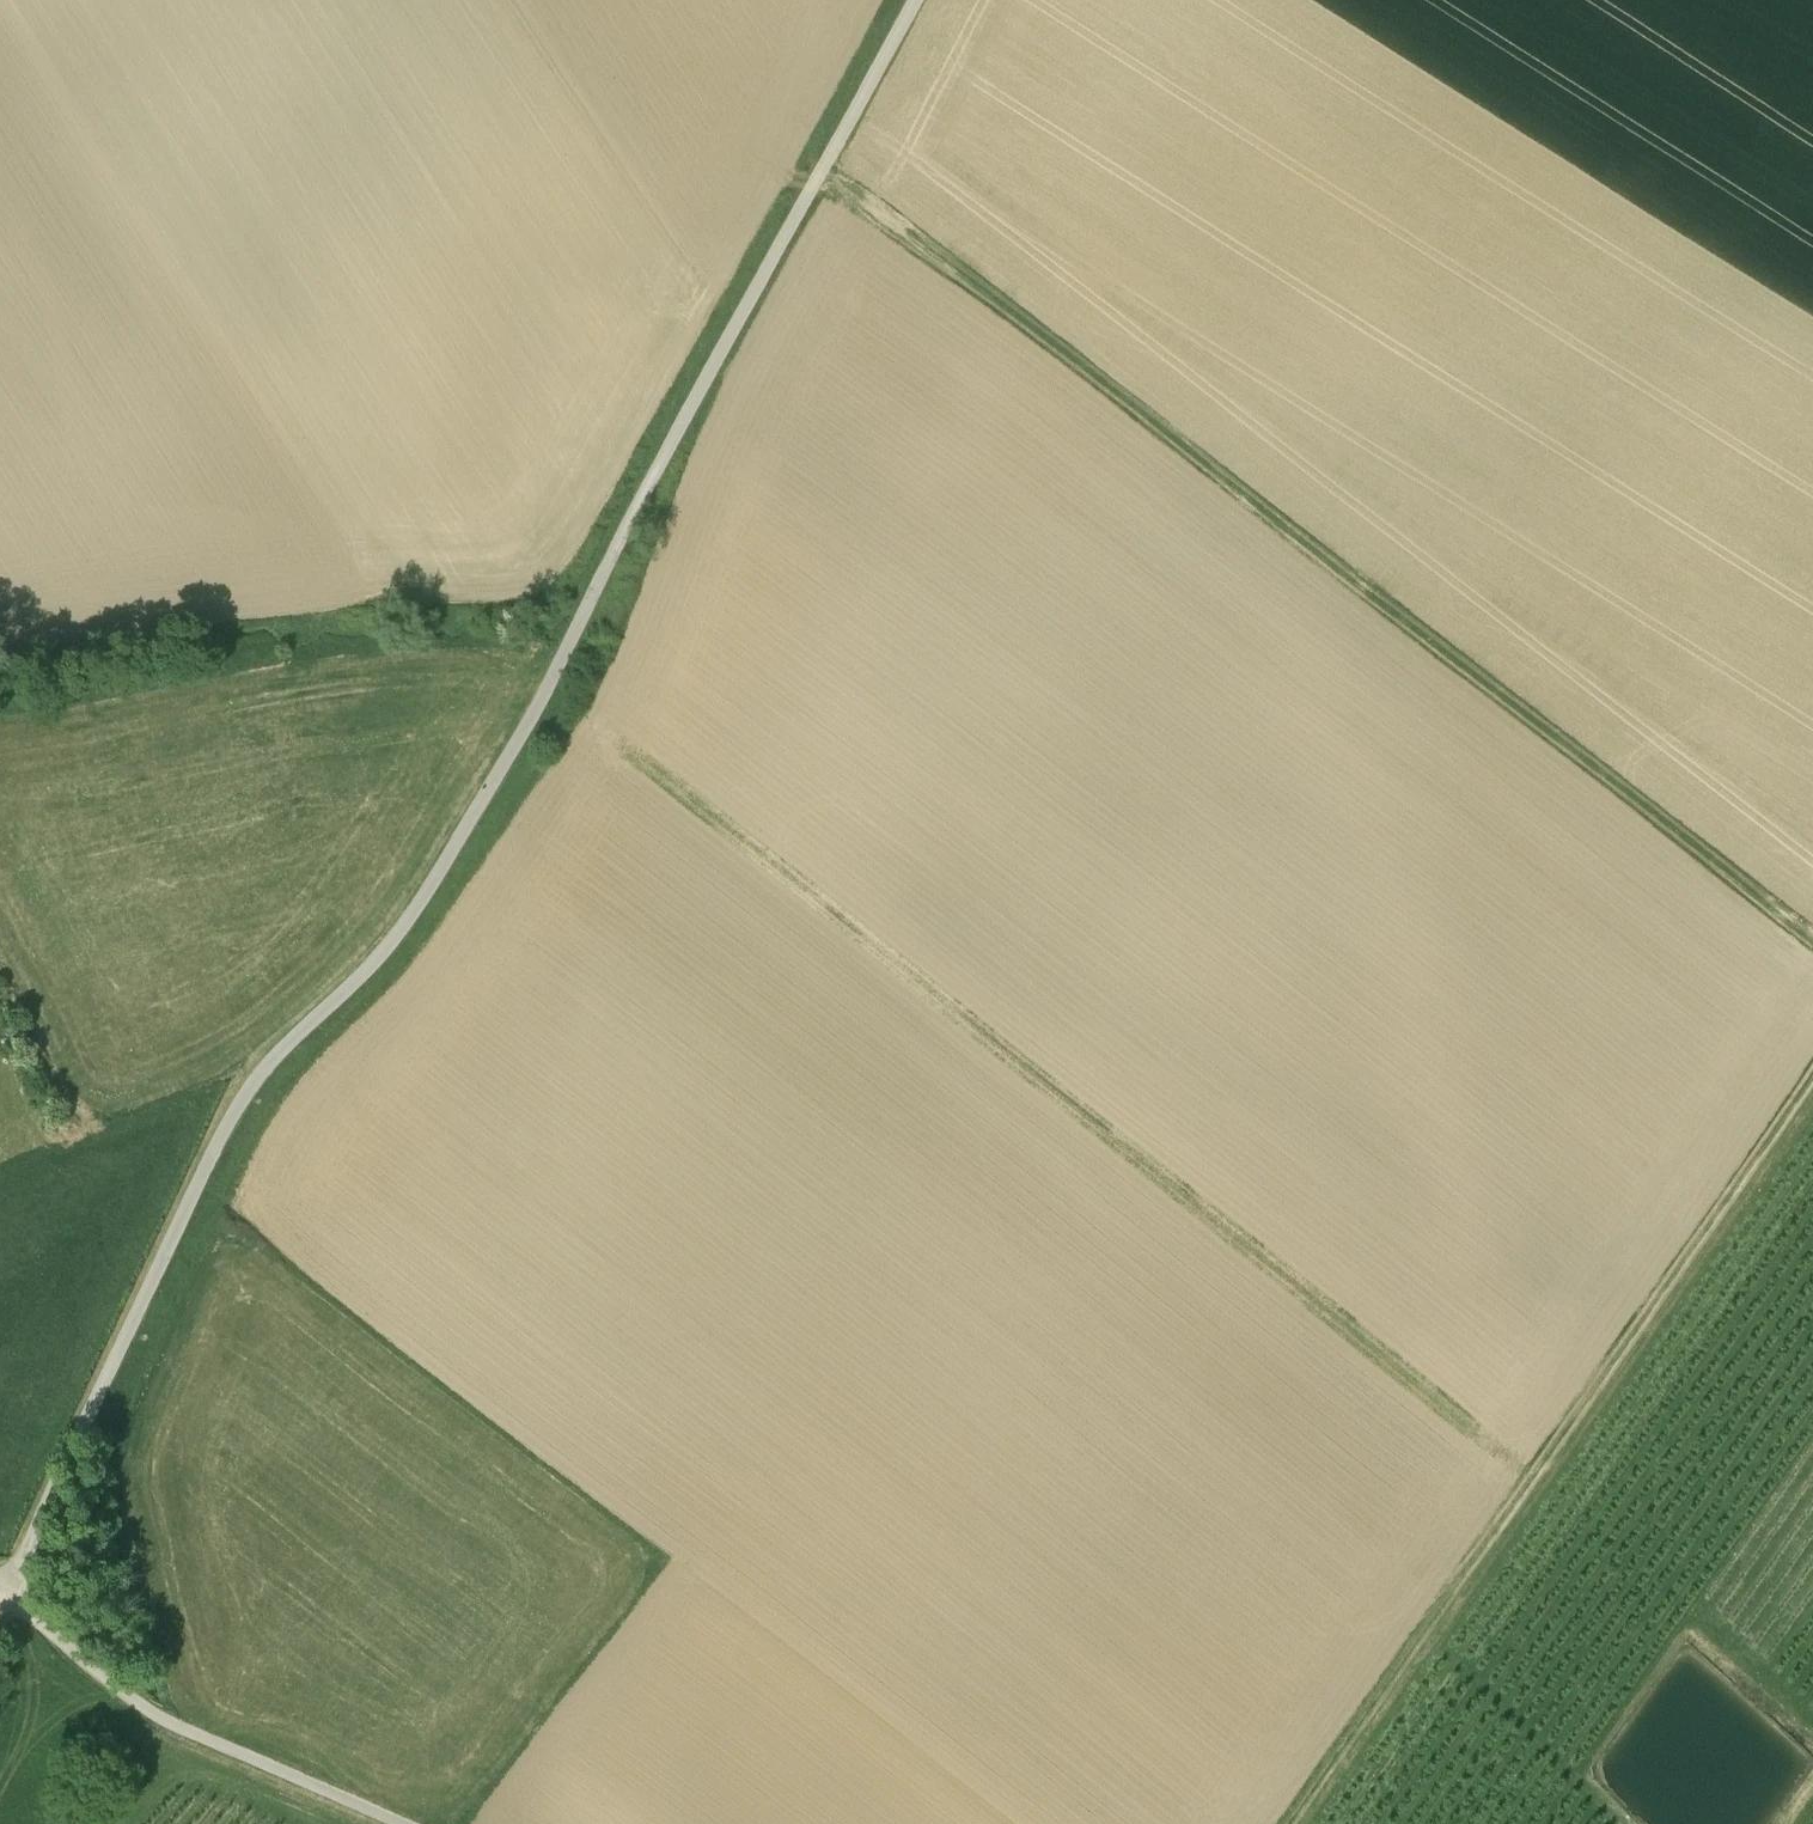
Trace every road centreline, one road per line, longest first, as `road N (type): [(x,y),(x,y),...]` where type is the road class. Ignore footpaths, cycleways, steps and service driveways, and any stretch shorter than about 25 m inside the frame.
road 1 (track): [(2,1596),(242,1094),(381,956),(439,869),(551,683),(612,553),(915,0)]
road 2 (track): [(1812,929),(827,158)]
road 3 (track): [(1812,1076),(1287,1823)]
road 4 (track): [(2,1596),(162,1721),(401,1823)]

